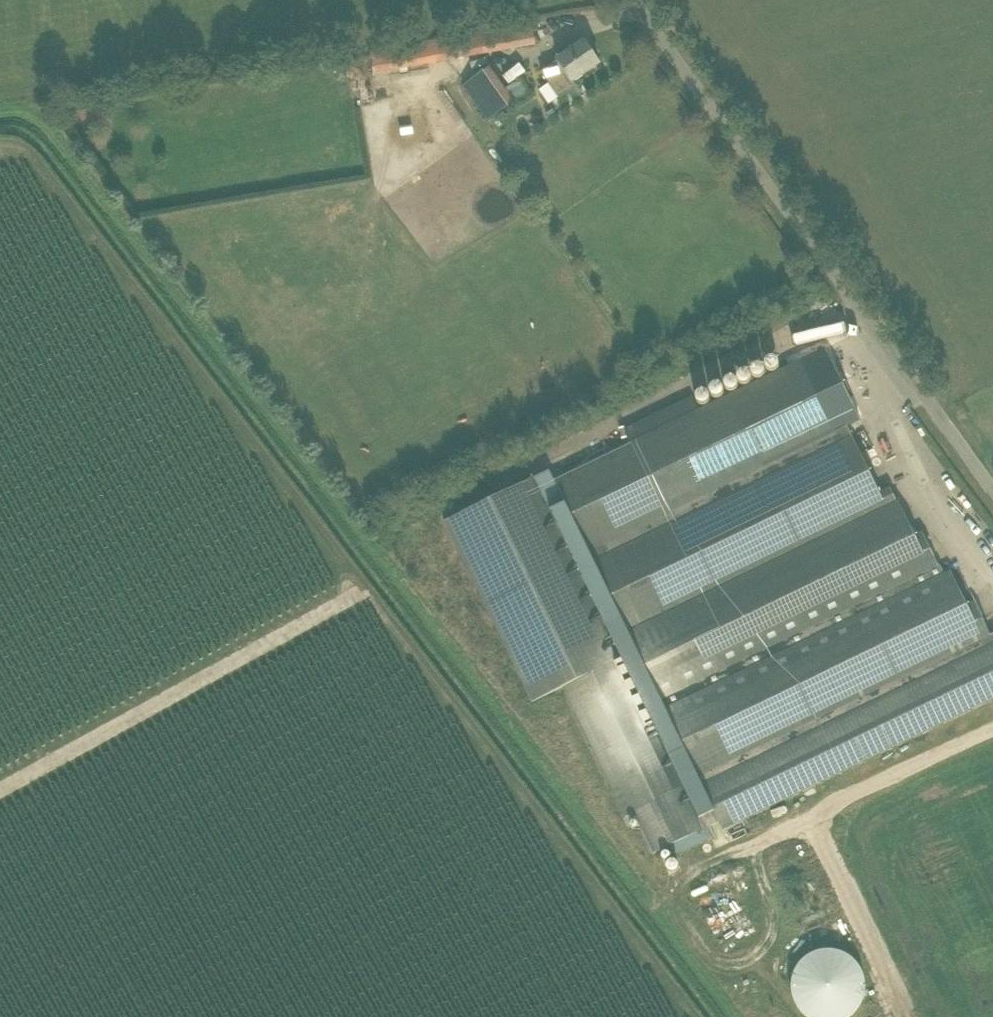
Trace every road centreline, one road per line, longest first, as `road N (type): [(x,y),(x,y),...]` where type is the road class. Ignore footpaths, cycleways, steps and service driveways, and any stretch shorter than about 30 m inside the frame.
road 1 (unclassified): [(992,486),(639,0)]

